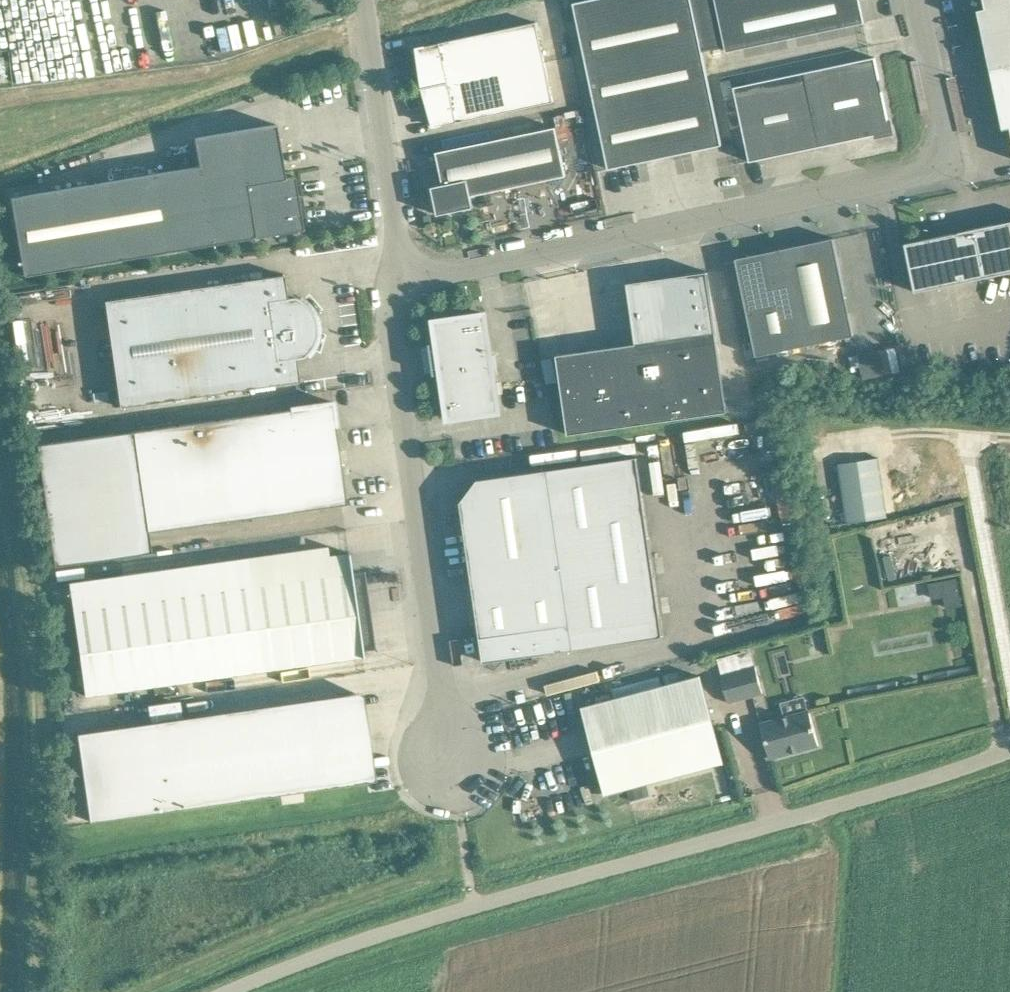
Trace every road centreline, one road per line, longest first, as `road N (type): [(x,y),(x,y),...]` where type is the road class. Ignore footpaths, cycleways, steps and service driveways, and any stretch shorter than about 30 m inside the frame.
road 1 (unclassified): [(229,991),(331,950),(933,778),(1009,748)]
road 2 (unclassified): [(918,0),(948,143),(937,169),(396,280)]
road 3 (track): [(33,991),(35,622),(0,402)]
road 4 (unclassified): [(448,767),(388,318),(396,280)]
road 5 (track): [(407,0),(138,99),(0,106)]
road 6 (unclassified): [(396,280),(363,0)]

